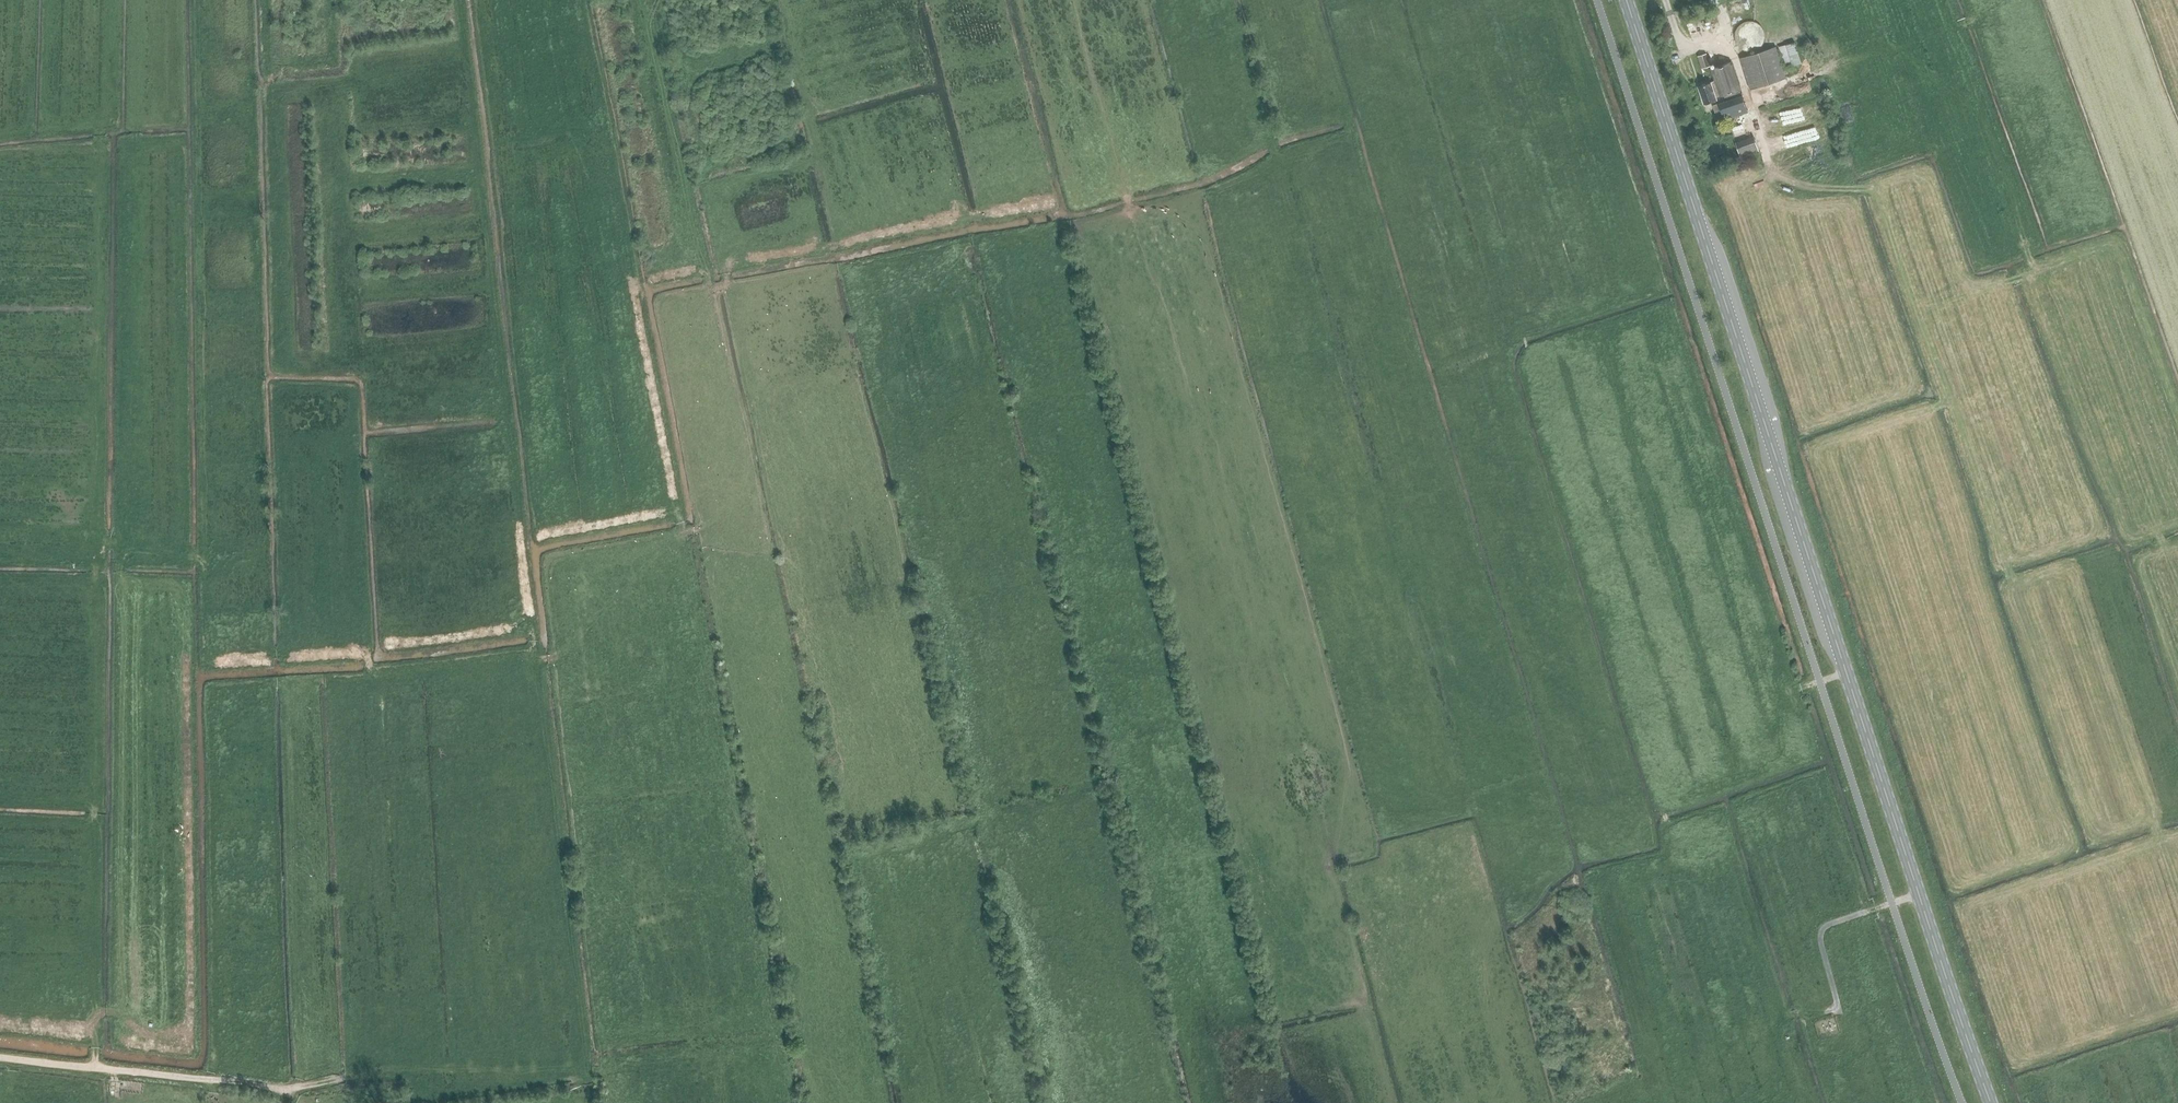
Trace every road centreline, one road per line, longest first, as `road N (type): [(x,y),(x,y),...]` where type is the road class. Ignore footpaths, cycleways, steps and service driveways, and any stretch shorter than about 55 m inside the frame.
road 1 (primary): [(1990,1102),(1626,0)]
road 2 (unclassified): [(338,1082),(281,1089),(0,1058)]

